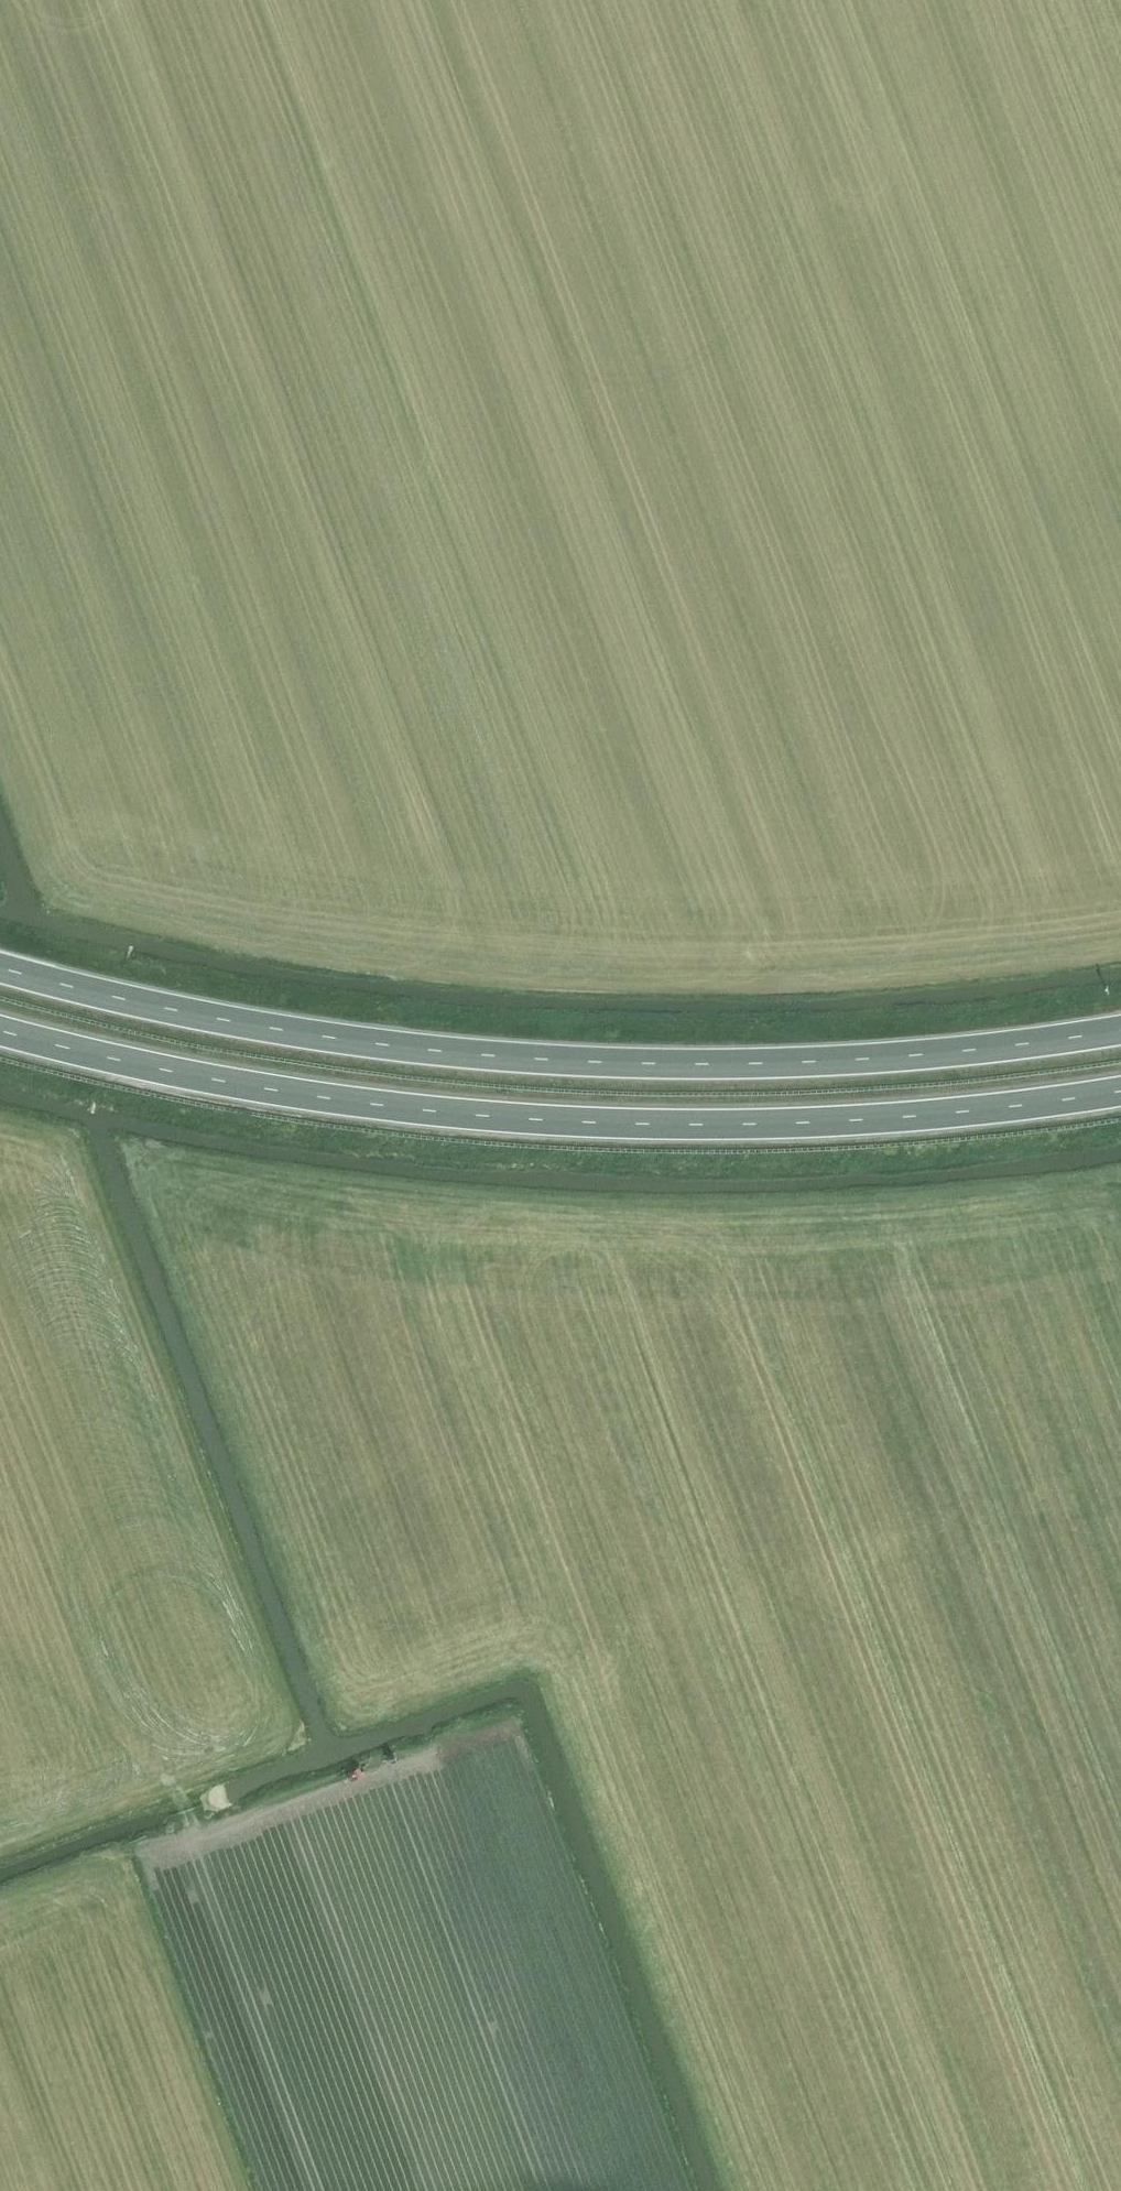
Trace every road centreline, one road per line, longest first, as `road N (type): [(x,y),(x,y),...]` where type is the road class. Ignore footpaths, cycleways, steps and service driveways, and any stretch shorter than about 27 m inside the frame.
road 1 (trunk): [(1120,1030),(808,1063),(548,1060),(365,1043),(188,1013),(0,968)]
road 2 (trunk): [(0,1029),(341,1100),(551,1120),(835,1120),(1120,1091)]

